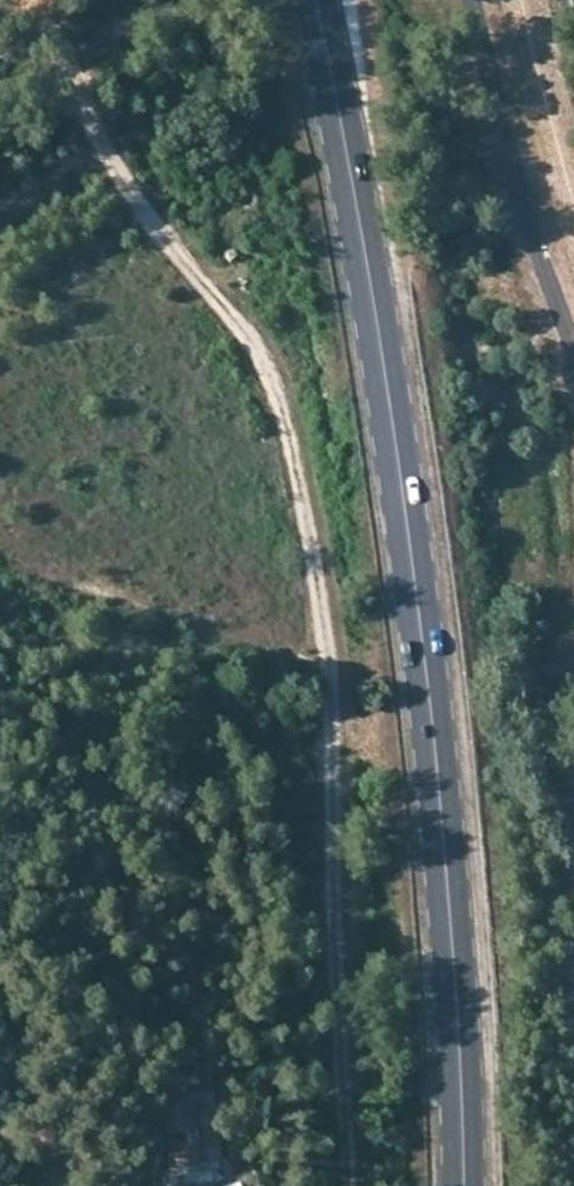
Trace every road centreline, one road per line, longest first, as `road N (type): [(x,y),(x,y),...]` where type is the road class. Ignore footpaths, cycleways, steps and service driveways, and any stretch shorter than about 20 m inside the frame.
road 1 (track): [(349,1185),(322,586),(285,406),(264,350),(169,238),(100,139),(31,0)]
road 2 (primary): [(465,1185),(456,955),(429,690),(368,261),(317,0)]

